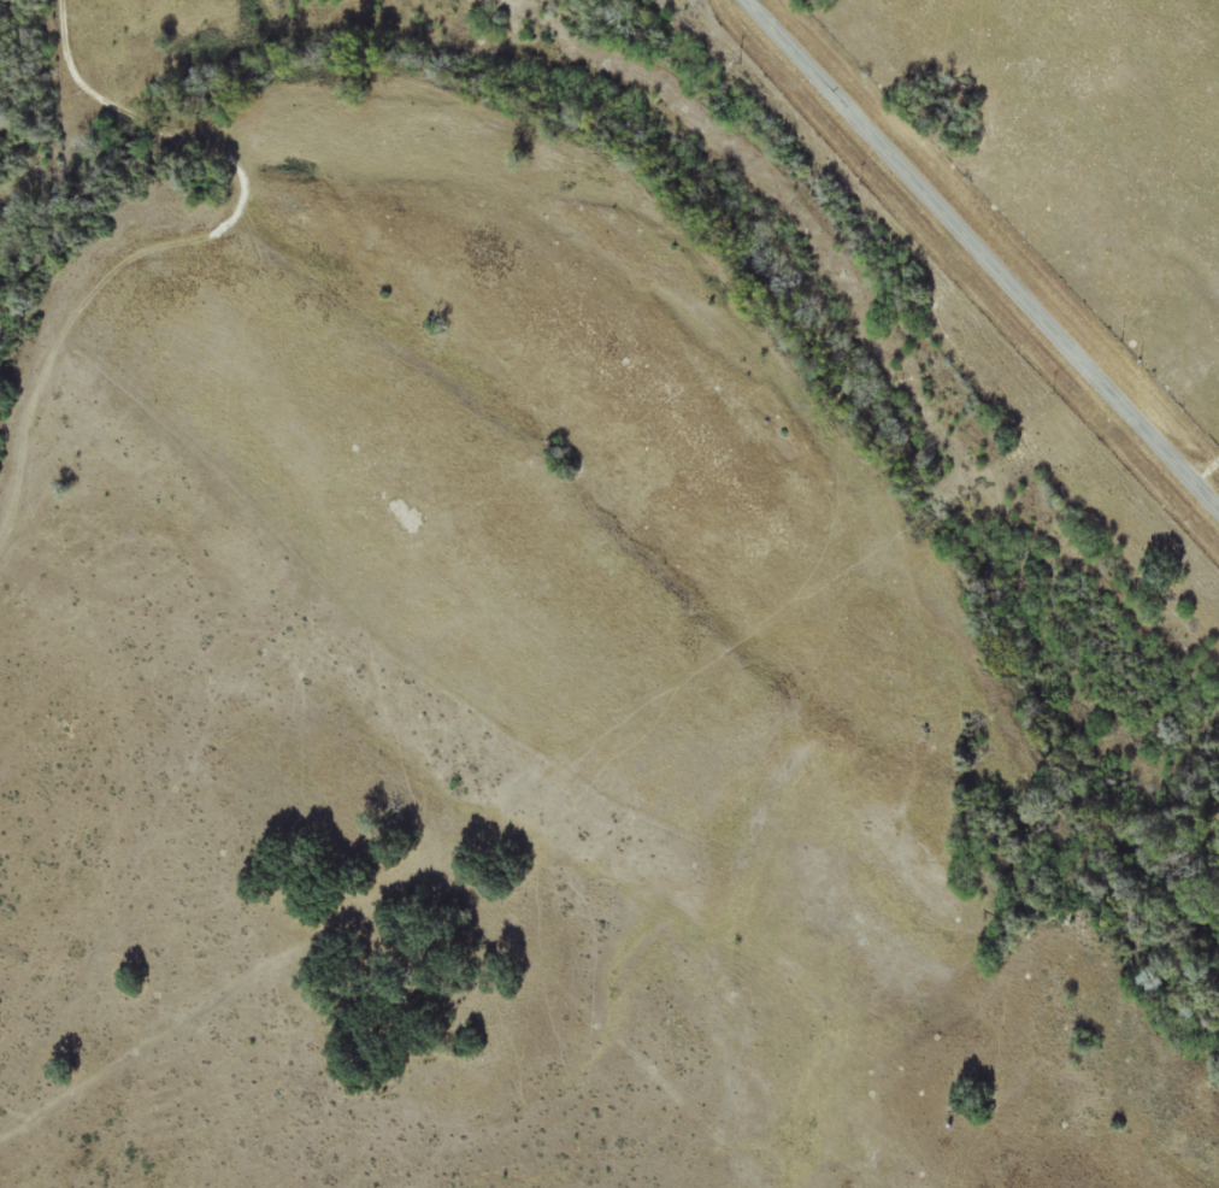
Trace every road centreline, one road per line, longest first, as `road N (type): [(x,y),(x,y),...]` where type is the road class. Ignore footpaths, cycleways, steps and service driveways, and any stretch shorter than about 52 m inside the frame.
road 1 (tertiary): [(1218,508),(746,0)]

